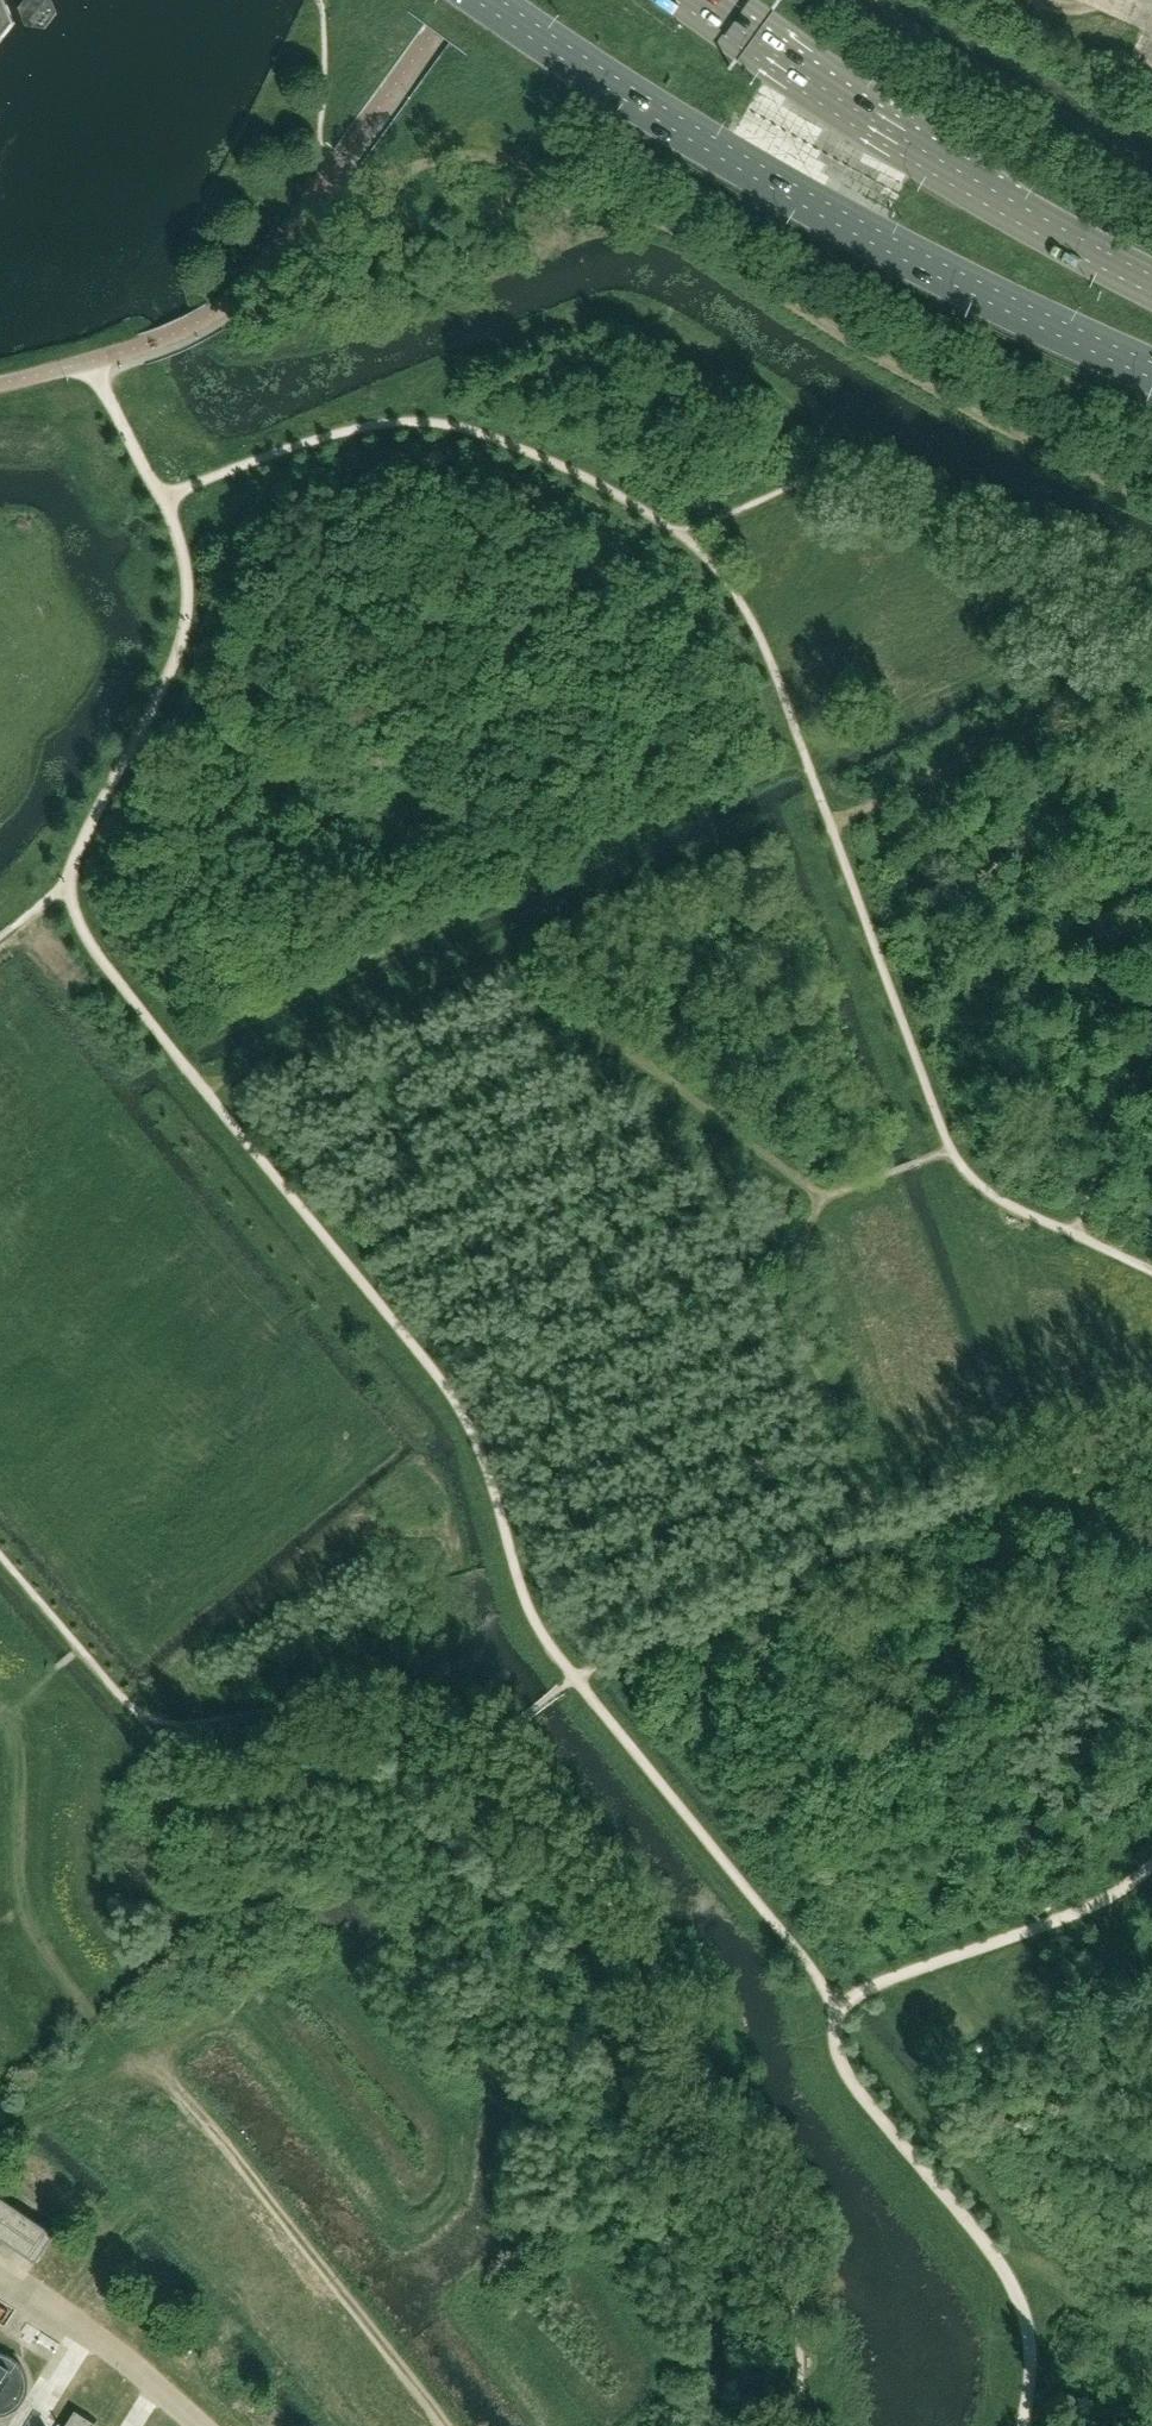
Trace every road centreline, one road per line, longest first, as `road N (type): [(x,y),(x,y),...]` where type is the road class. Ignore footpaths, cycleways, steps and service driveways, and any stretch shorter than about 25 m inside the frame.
road 1 (primary): [(490,0),(627,96),(812,205),(1151,372)]
road 2 (primary): [(1151,284),(919,158),(698,0)]

